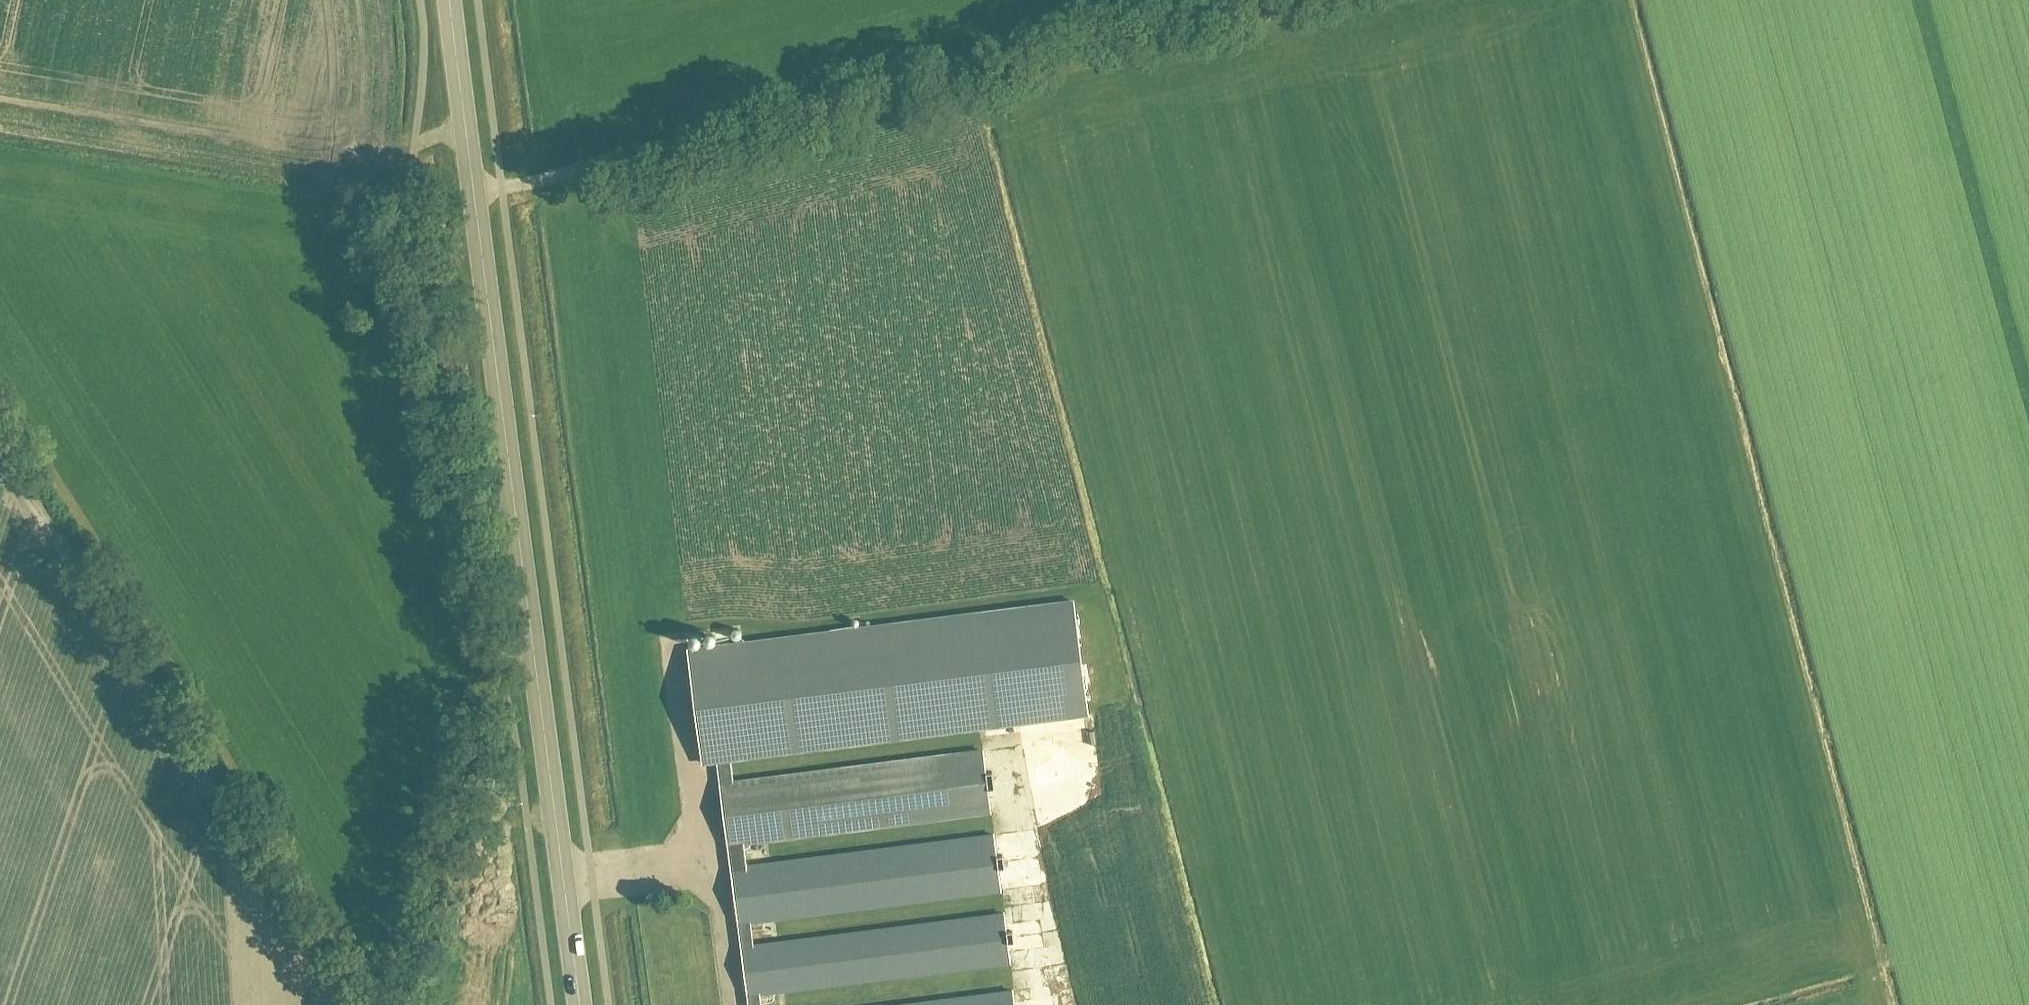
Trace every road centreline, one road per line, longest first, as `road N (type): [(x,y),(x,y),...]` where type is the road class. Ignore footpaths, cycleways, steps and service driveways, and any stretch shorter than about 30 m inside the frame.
road 1 (secondary): [(580,1004),(474,195)]
road 2 (track): [(1251,0),(504,190)]
road 3 (track): [(0,404),(391,1004)]
road 4 (secondary): [(474,195),(448,0)]

